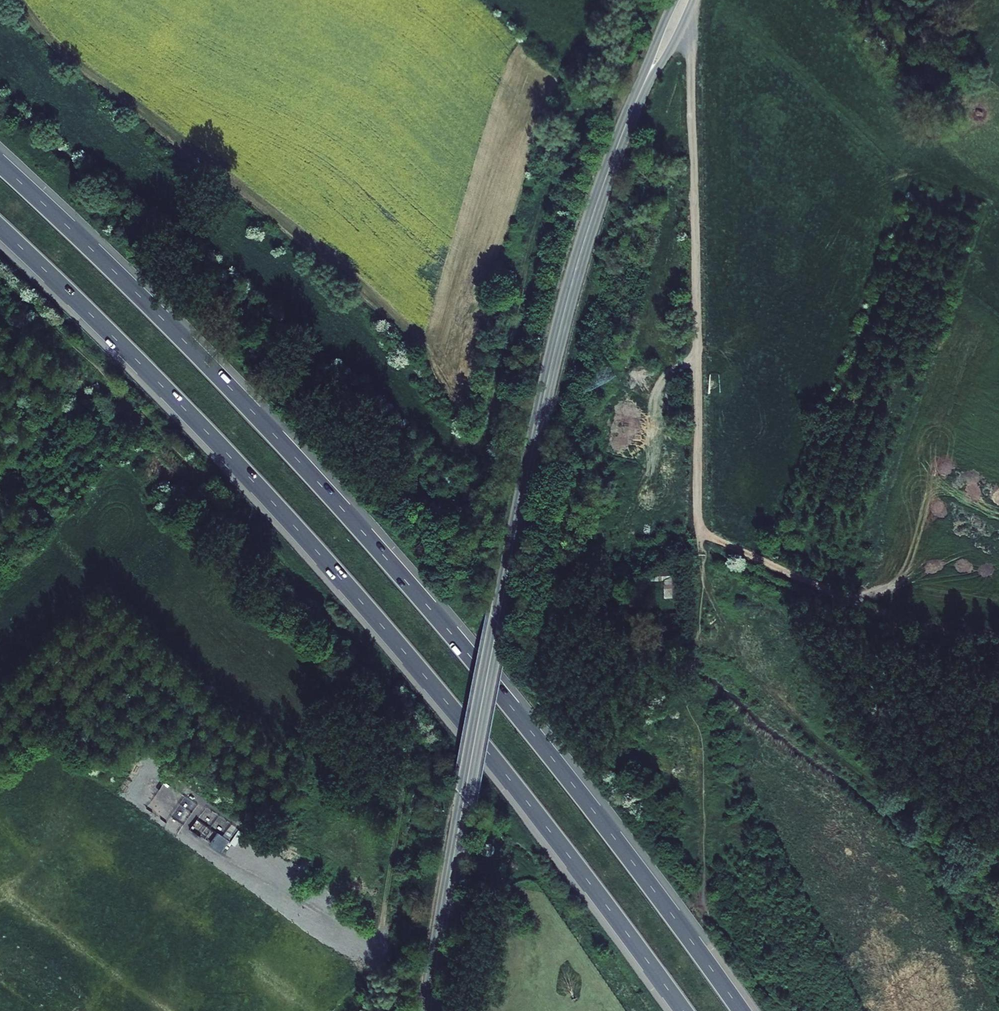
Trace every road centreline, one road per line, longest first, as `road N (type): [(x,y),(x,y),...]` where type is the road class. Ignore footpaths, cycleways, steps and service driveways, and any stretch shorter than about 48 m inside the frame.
road 1 (motorway): [(741,1010),(571,781),(382,554),(207,365),(0,164)]
road 2 (motorway): [(0,229),(199,424),(348,587),(536,813),(683,1010)]
road 3 (tertiary): [(431,1010),(554,352),(601,189),(639,93)]
road 4 (track): [(0,280),(417,729),(375,977),(376,1010)]
road 5 (track): [(689,11),(699,534)]
road 6 (track): [(775,1010),(708,913),(703,884),(704,749),(686,688),(701,644),(699,534)]

